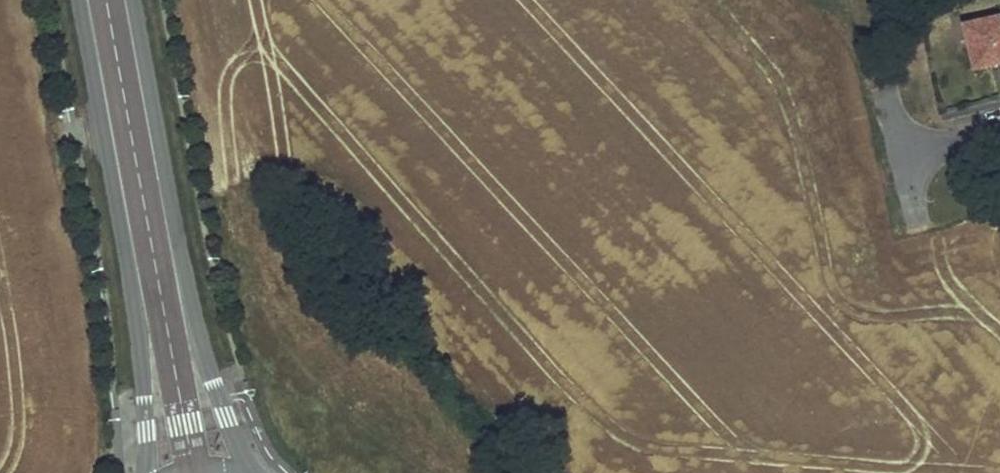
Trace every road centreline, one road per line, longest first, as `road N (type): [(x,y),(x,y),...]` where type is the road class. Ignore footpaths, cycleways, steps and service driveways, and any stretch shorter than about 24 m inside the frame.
road 1 (tertiary): [(248,472),(196,330),(135,0)]
road 2 (tertiary): [(79,0),(141,335),(150,472)]

